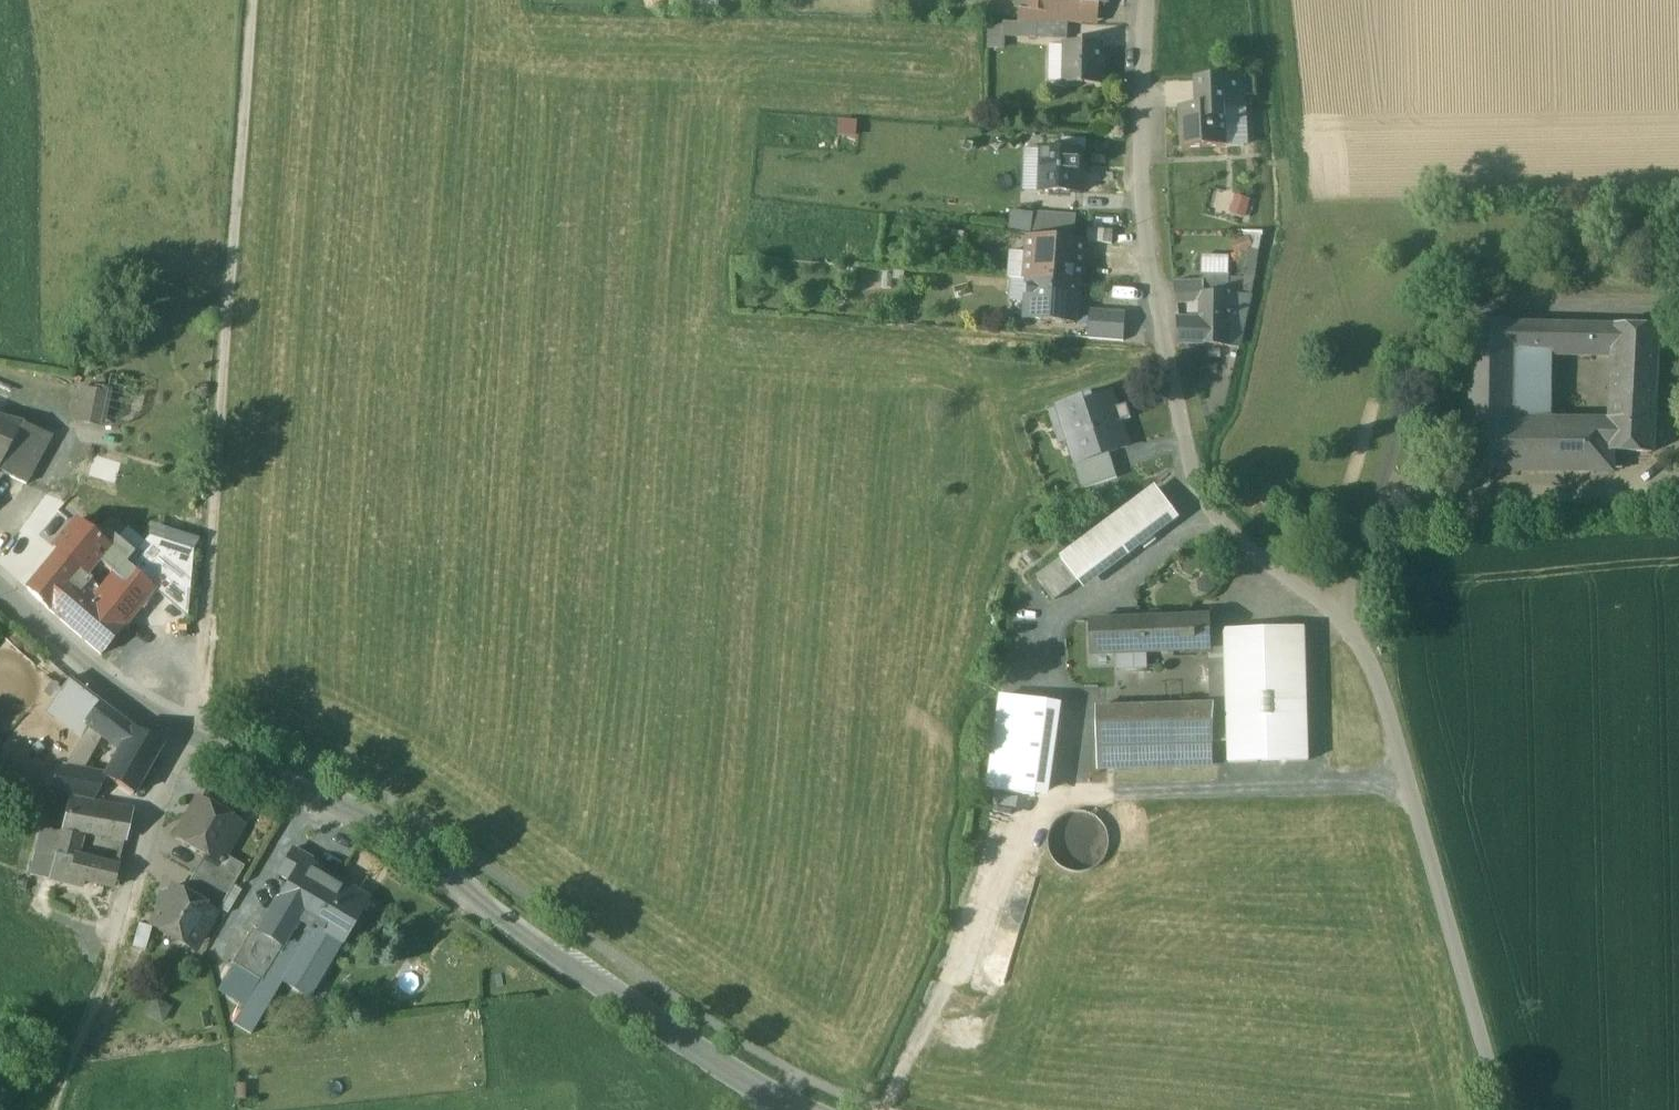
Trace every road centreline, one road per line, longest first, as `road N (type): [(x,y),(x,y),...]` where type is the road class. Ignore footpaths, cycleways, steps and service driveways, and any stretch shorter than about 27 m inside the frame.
road 1 (residential): [(1146,0),(1142,122),(1152,280),(1188,436),(1214,513),(1369,656),(1500,1109)]
road 2 (tertiary): [(0,597),(125,696),(362,814),(454,872),(701,1056),(799,1109)]
road 3 (track): [(253,0),(186,727)]
road 4 (track): [(1407,782),(1015,805),(885,1109)]
road 5 (track): [(1390,498),(1419,505),(1678,497)]
road 6 (track): [(121,950),(58,1109)]

